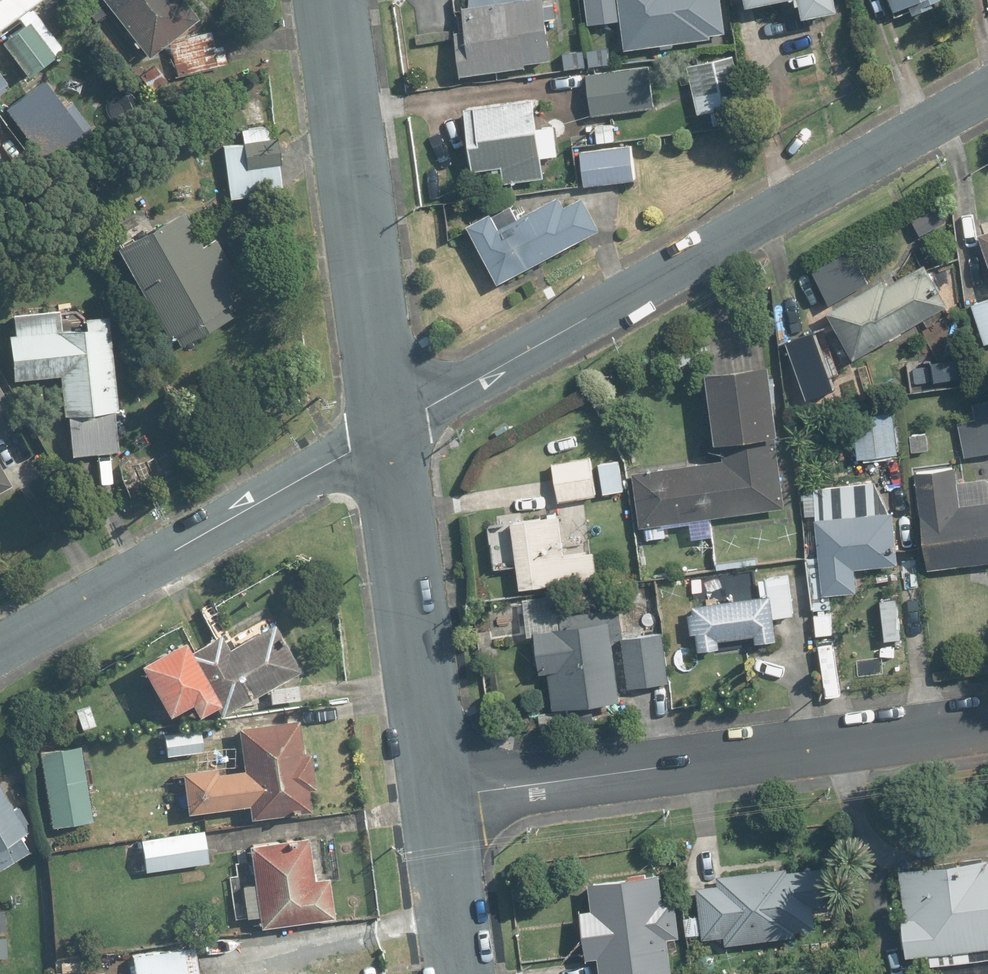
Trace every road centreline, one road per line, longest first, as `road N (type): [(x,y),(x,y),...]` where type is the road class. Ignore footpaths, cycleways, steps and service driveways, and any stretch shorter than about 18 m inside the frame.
road 1 (residential): [(393,427),(987,96)]
road 2 (residential): [(987,719),(442,796)]
road 3 (residential): [(0,648),(393,427)]
road 4 (residential): [(393,427),(336,0)]
road 5 (residential): [(442,796),(393,427)]
road 6 (residential): [(466,973),(442,796)]

